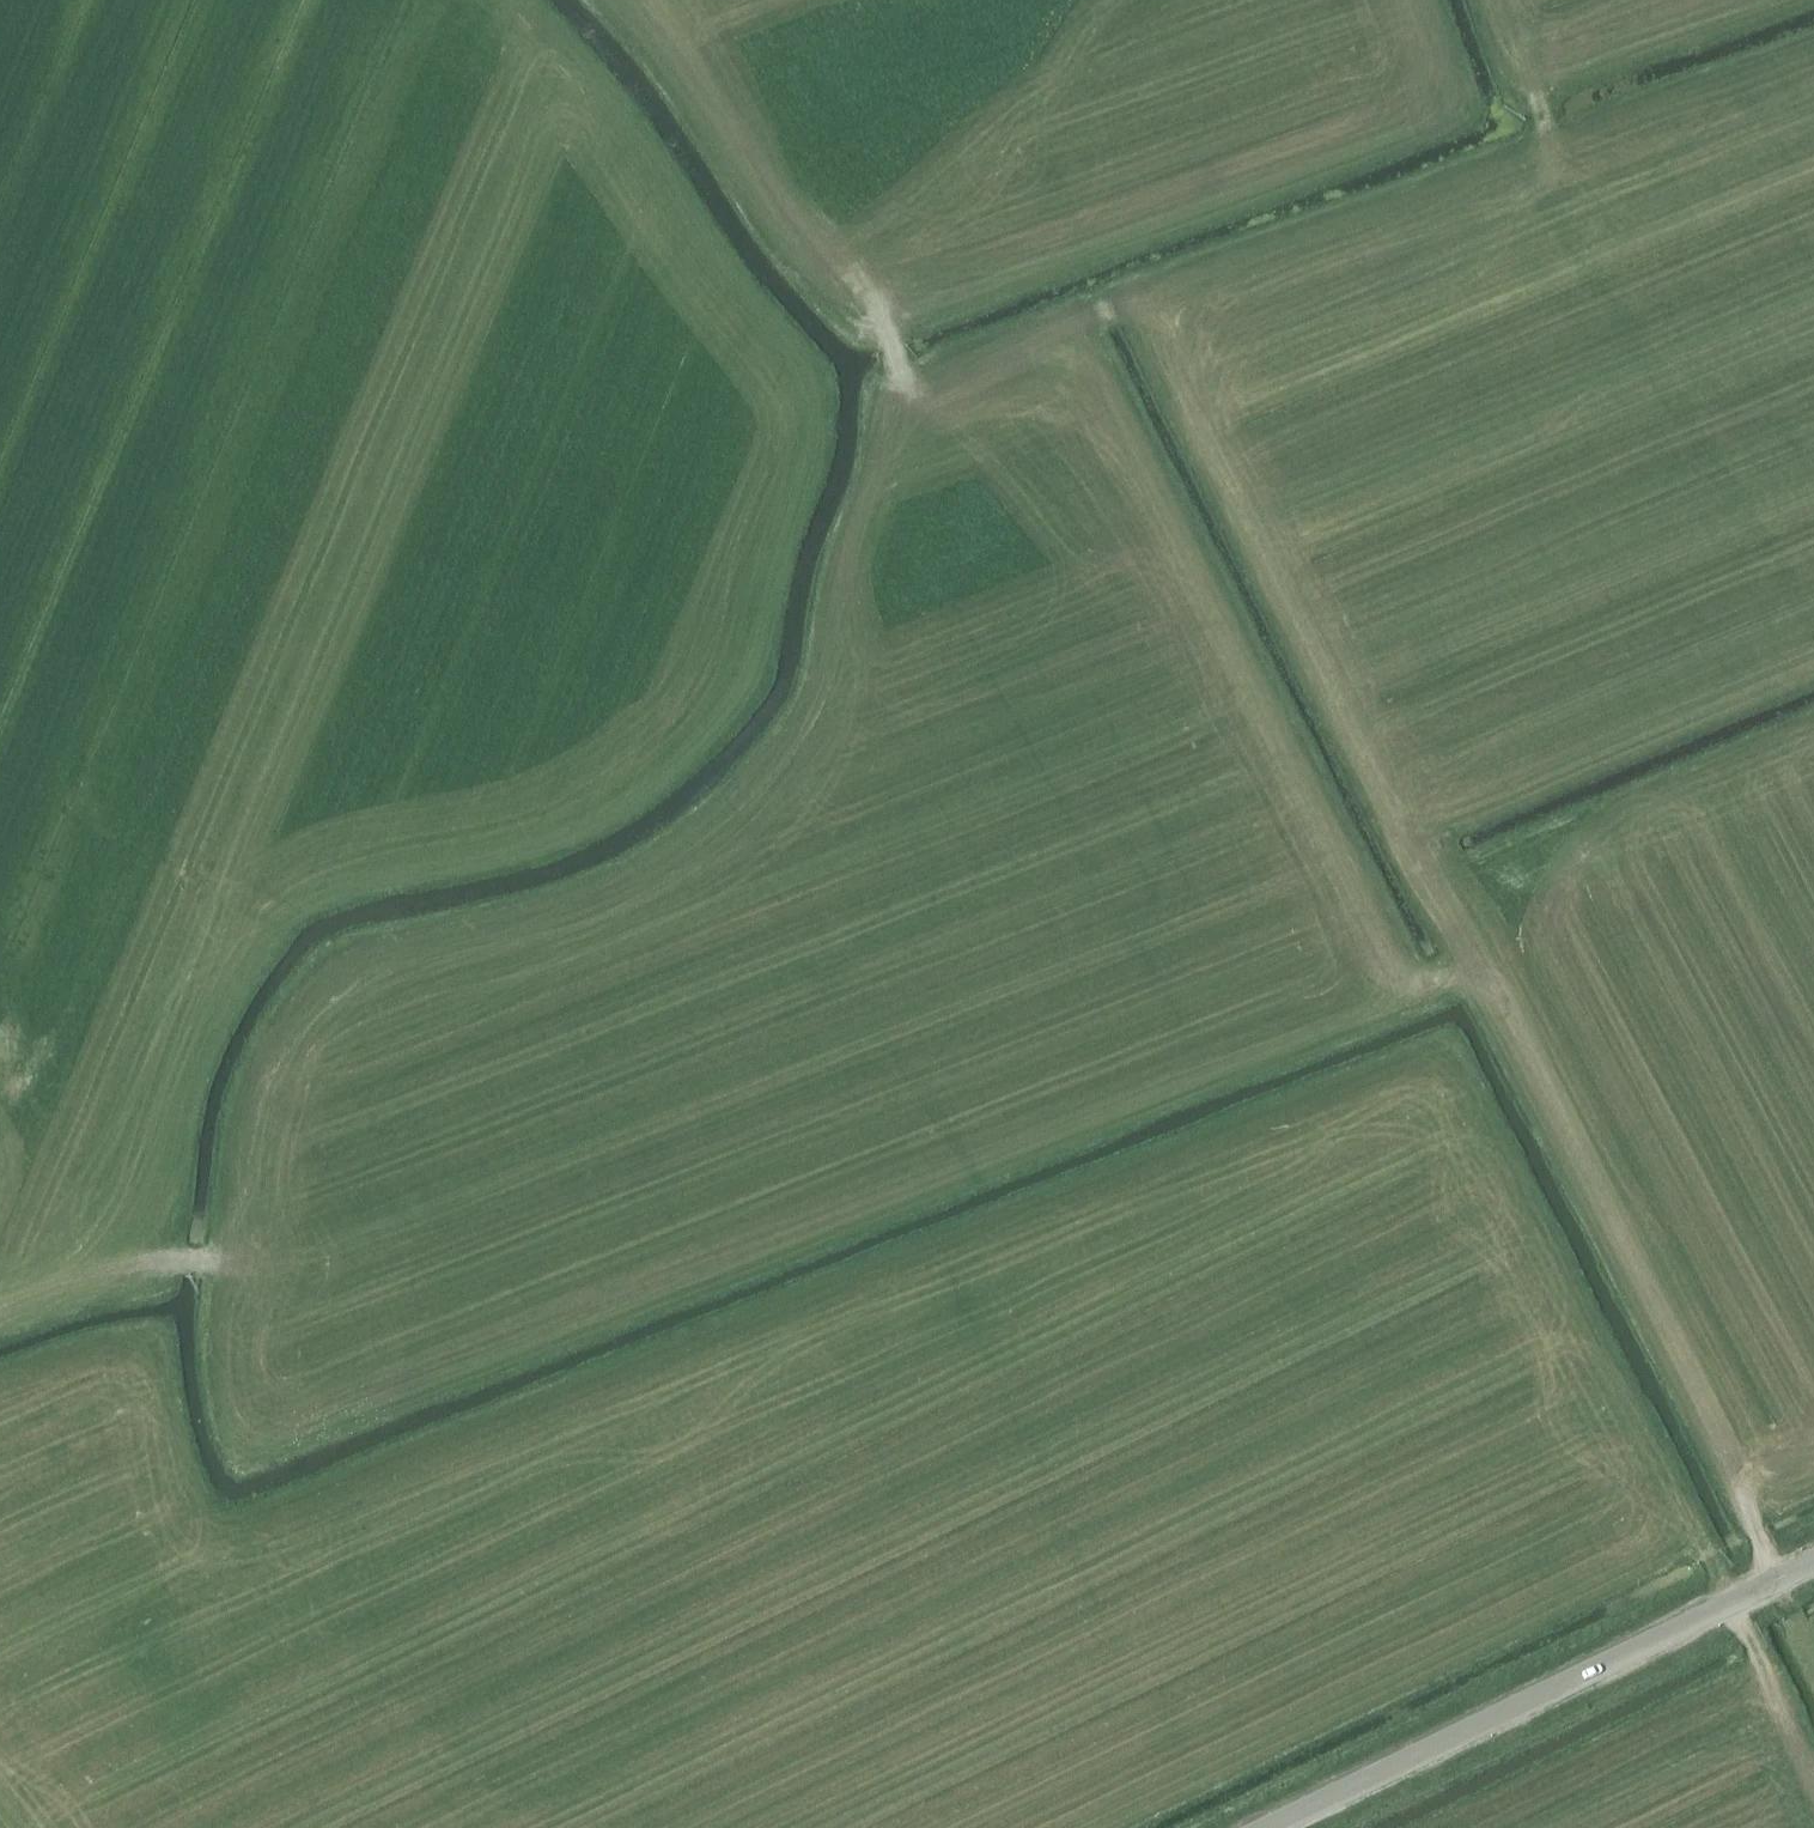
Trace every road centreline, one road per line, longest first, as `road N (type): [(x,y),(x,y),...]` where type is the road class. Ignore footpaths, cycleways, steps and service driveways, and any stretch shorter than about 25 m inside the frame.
road 1 (secondary): [(1248,1827),(1813,1552)]

